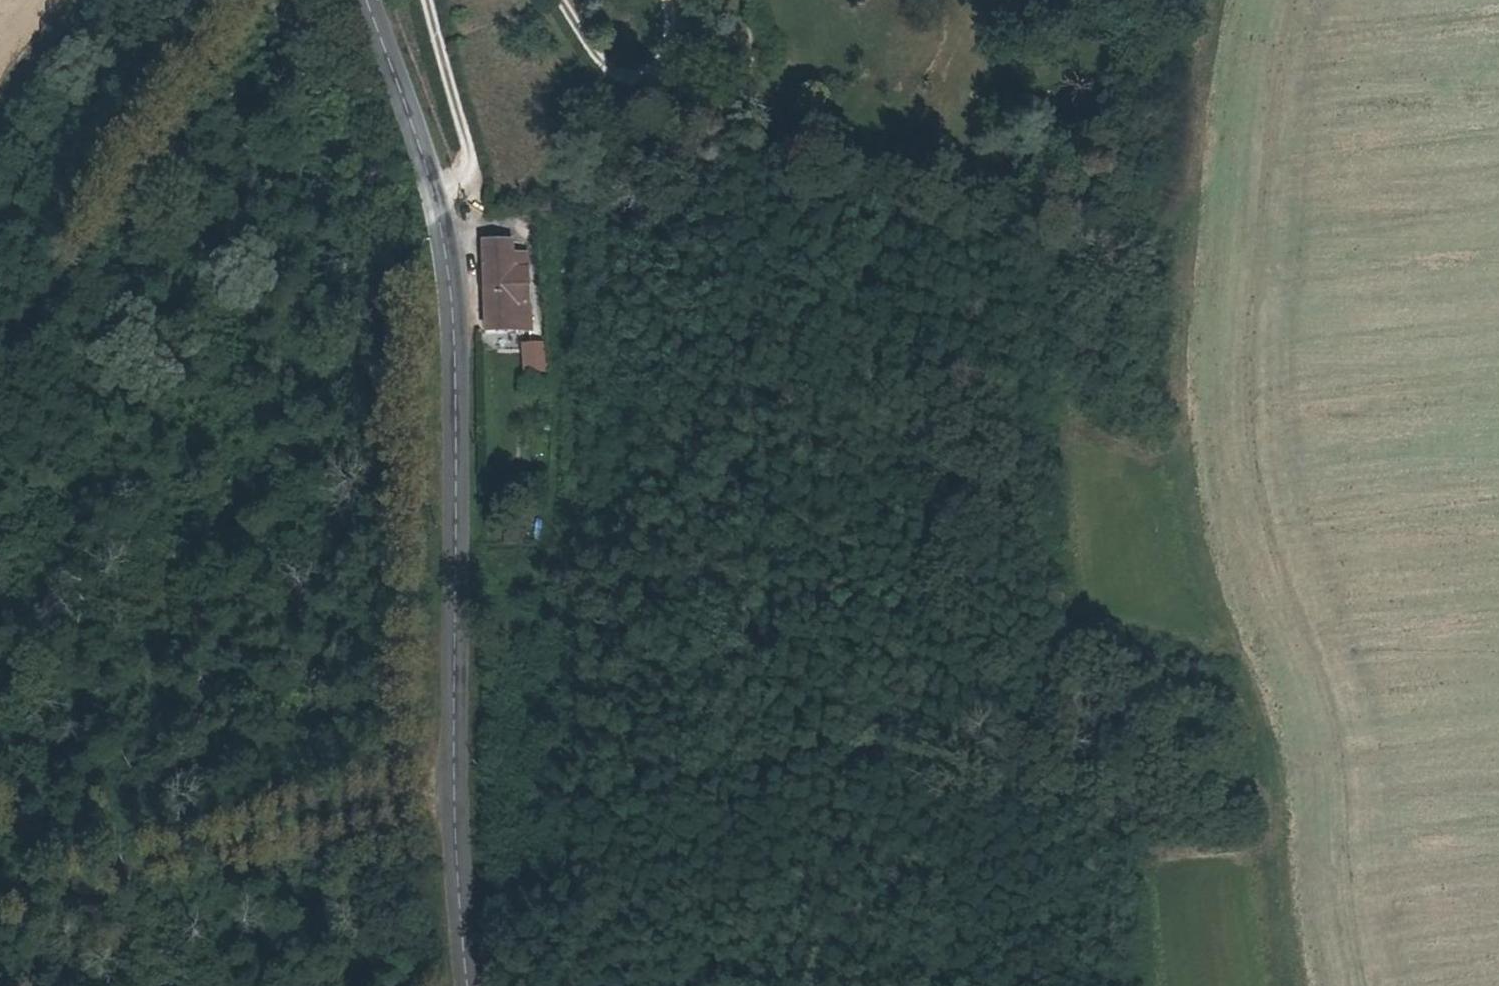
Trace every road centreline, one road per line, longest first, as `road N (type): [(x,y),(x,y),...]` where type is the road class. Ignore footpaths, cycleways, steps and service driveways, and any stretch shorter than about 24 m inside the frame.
road 1 (tertiary): [(368,0),(450,250),(468,575),(457,815),(473,985)]
road 2 (track): [(458,796),(0,908)]

